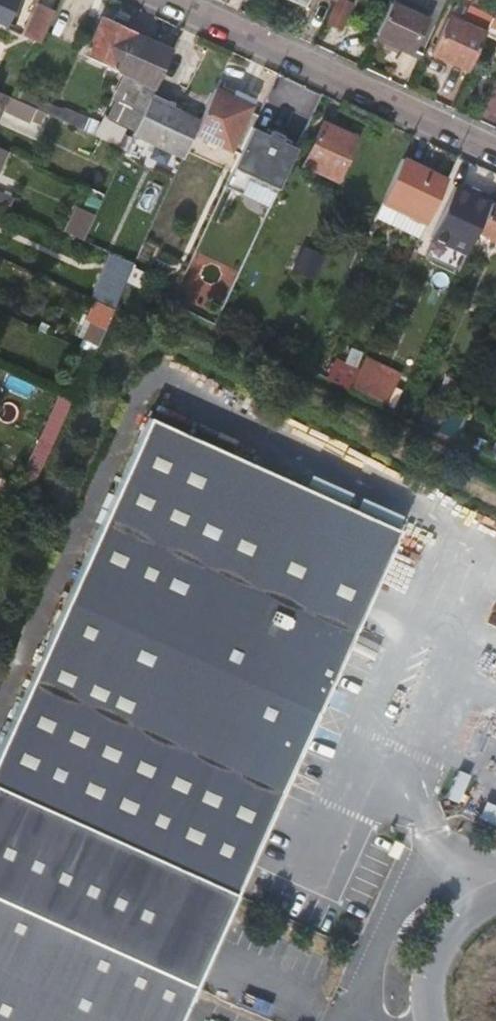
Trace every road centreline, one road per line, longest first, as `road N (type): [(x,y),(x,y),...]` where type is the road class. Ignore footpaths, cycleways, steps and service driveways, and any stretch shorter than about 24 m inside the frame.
road 1 (residential): [(159,0),(495,155)]

